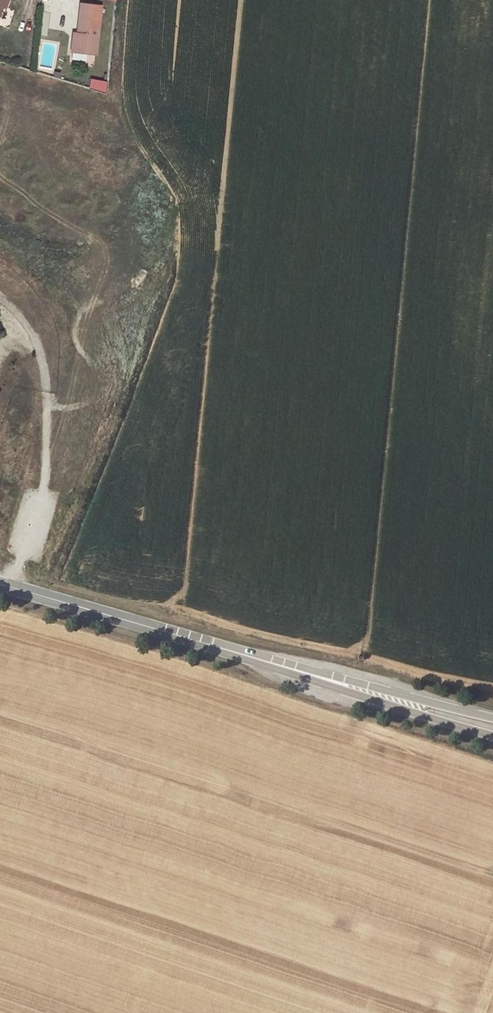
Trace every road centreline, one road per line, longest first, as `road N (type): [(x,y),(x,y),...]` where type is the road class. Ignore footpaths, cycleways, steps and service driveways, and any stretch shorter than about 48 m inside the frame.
road 1 (secondary): [(492,726),(0,586)]

